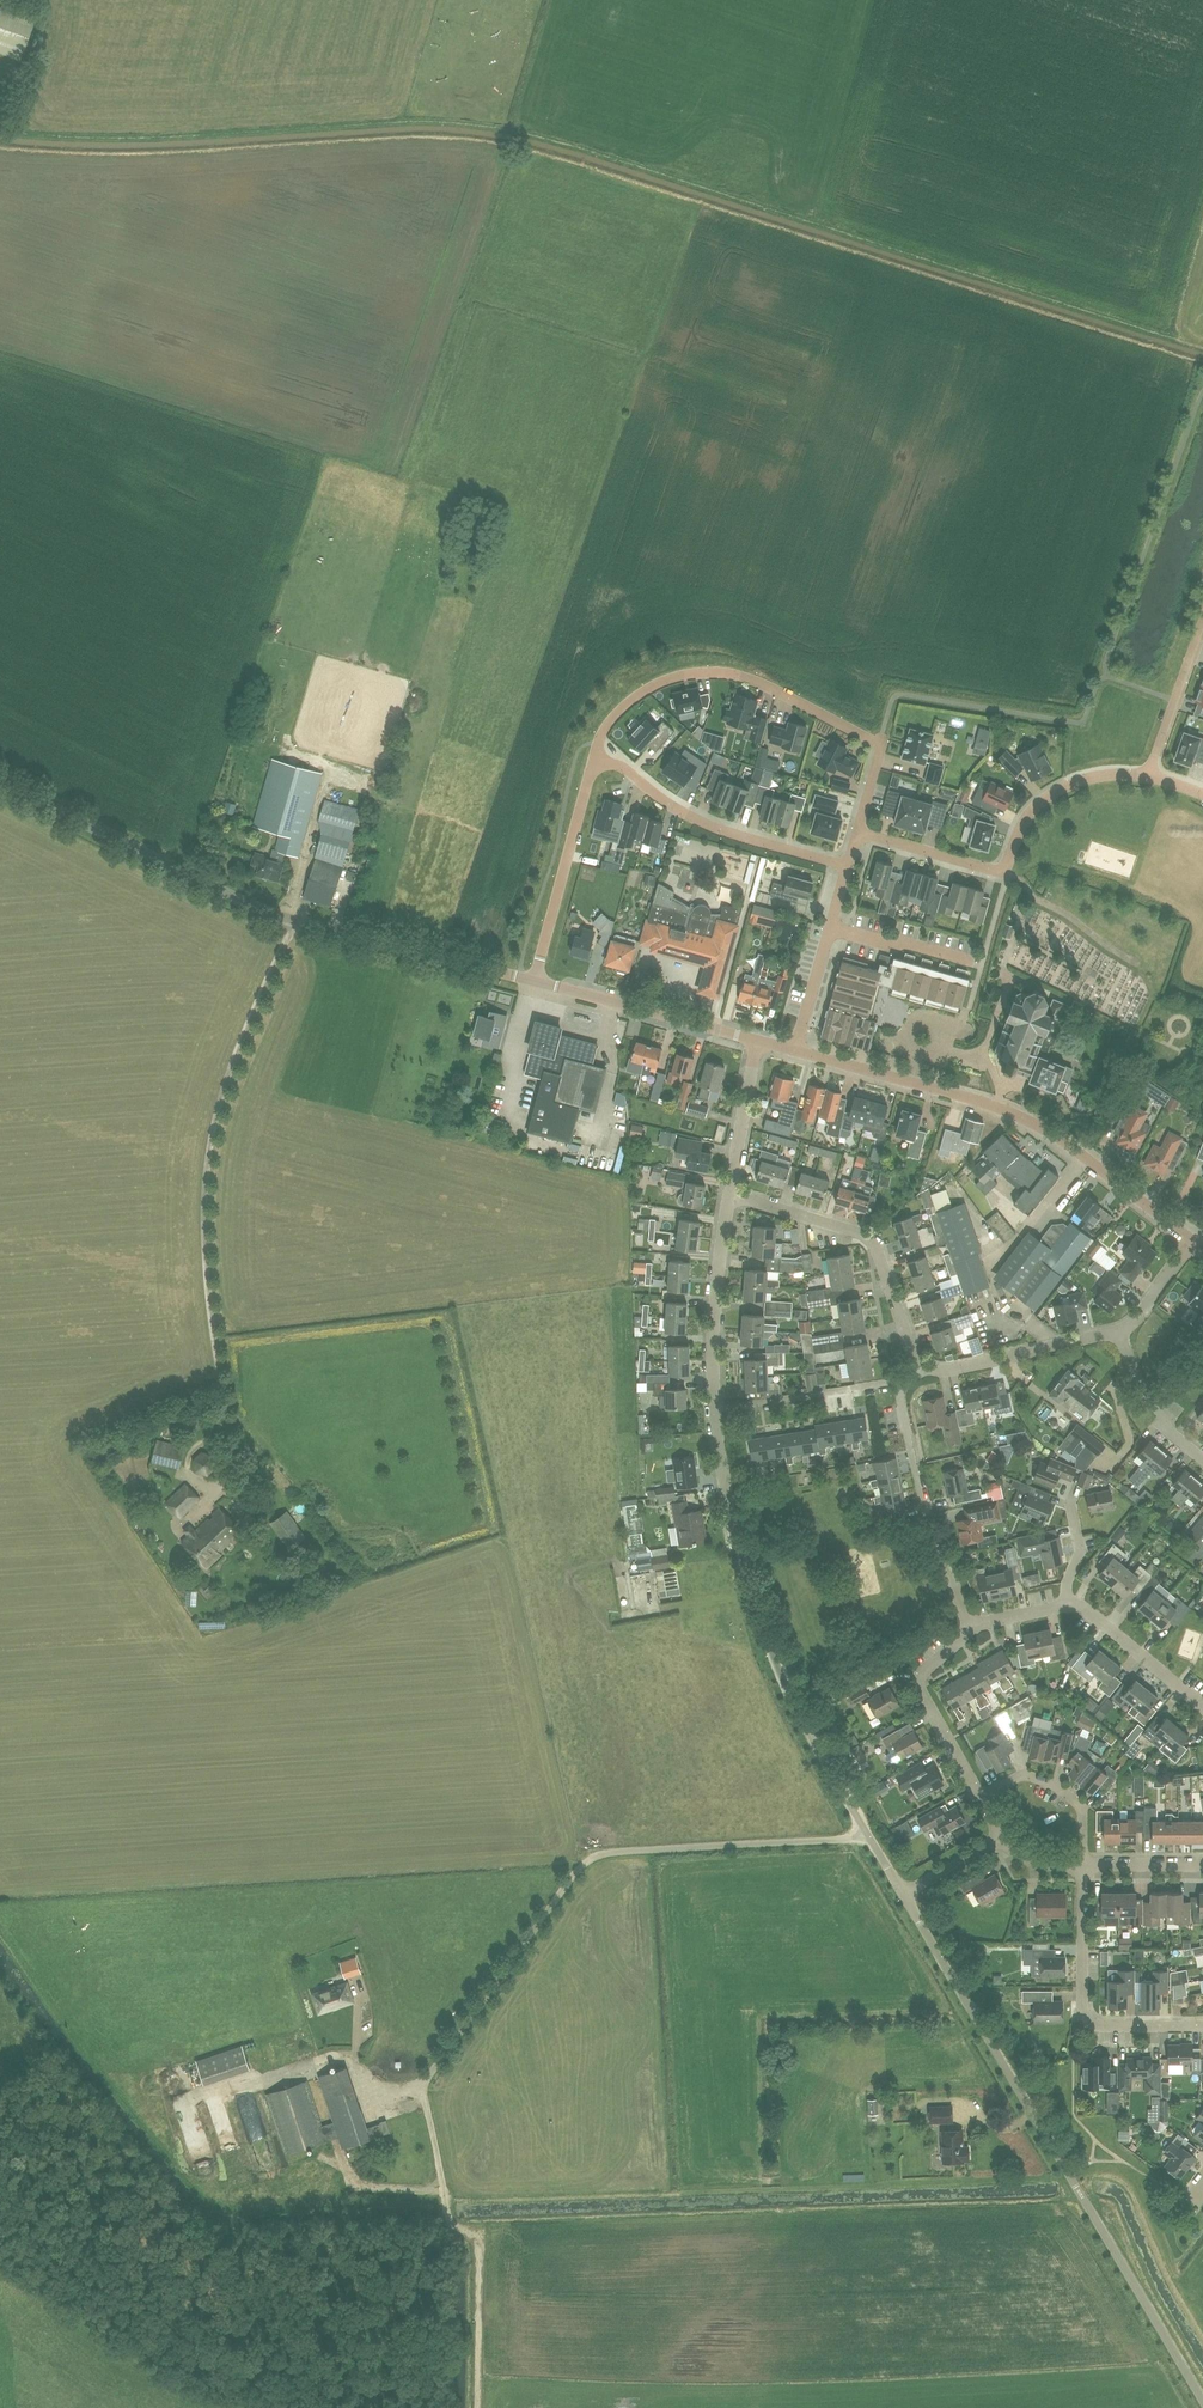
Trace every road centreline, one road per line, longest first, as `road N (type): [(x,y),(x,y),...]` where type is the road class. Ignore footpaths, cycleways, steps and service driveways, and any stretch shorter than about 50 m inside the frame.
road 1 (unclassified): [(450,2219),(424,2082),(588,1859),(864,1830)]
road 2 (unclassified): [(224,1455),(200,1162),(215,1106),(296,923)]
road 3 (residential): [(864,1830),(801,1717),(761,1626),(727,1490),(717,1408)]
road 4 (tertiary): [(1195,1243),(1032,1122),(795,1051)]
road 5 (residential): [(859,833),(882,747),(728,671),(693,669),(646,688),(617,712),(600,742)]
road 6 (residential): [(859,833),(1002,870),(1027,819),(1053,795),(1106,775),(1149,777)]
road 7 (tertiary): [(296,923),(221,895),(0,783)]
road 8 (residential): [(1070,2175),(905,1895)]
road 9 (residential): [(923,1369),(865,1235),(730,1195)]
road 10 (residential): [(849,869),(703,823),(600,742)]
road 11 (residential): [(1202,2028),(1105,2026),(1087,2018),(1083,1868)]
road 12 (unclassified): [(1202,2399),(1070,2175)]
road 13 (residential): [(974,1627),(927,1512),(899,1381)]
road 14 (residential): [(600,742),(533,980)]
road 15 (tertiary): [(533,980),(296,923)]
road 16 (tertiary): [(758,1041),(533,980)]
road 17 (residential): [(717,1408),(714,1350),(730,1195)]
road 18 (residential): [(981,1799),(922,1685),(928,1668),(974,1627)]
road 19 (residential): [(923,1369),(956,1369),(1118,1331)]
road 20 (residential): [(717,1408),(899,1381)]
road 21 (residential): [(1083,1868),(1083,1813),(1061,1789),(1018,1778),(981,1799)]
road 22 (residential): [(1202,1705),(1086,1610),(1068,1605)]
road 23 (residential): [(1149,777),(1202,624)]
road 24 (residential): [(730,1195),(758,1041)]
road 25 (residential): [(1202,1459),(1171,1433),(1118,1331)]
road 26 (residential): [(831,927),(974,962)]
road 27 (residential): [(795,1051),(831,927)]

